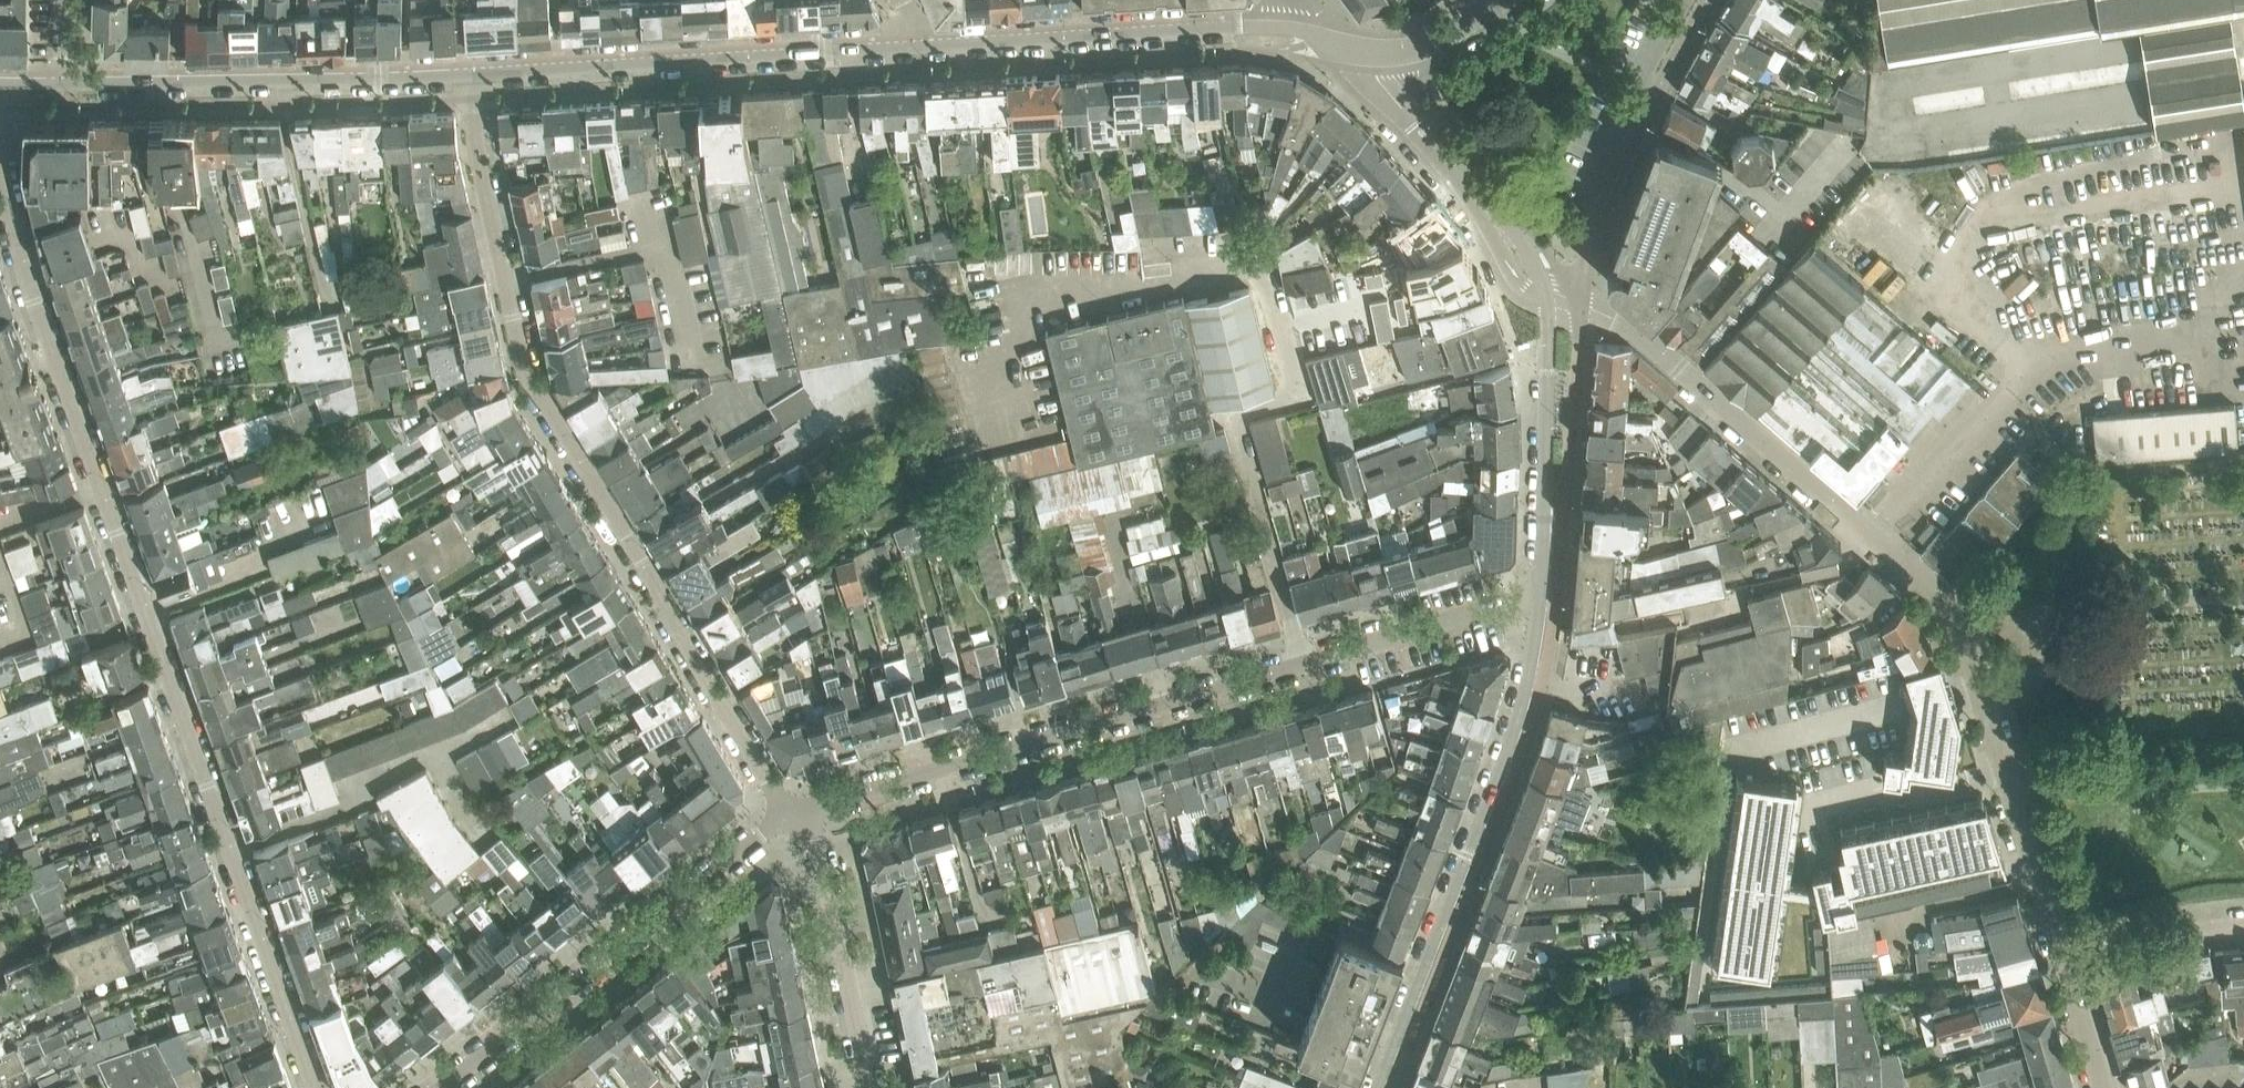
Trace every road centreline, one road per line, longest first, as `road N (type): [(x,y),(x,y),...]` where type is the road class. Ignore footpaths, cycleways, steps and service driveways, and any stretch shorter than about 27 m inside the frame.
road 1 (residential): [(316,1087),(23,265),(2,174),(1,85)]
road 2 (residential): [(2069,968),(1951,612),(1629,327),(1547,295)]
road 3 (residential): [(473,75),(477,151),(531,383),(794,814)]
road 4 (residential): [(794,814),(1541,596)]
road 5 (residential): [(1377,1087),(1528,683),(1541,596)]
road 6 (residential): [(794,814),(440,1087)]
road 7 (tertiary): [(917,48),(473,75)]
road 8 (tertiary): [(1320,41),(1243,27),(917,48)]
road 9 (tertiary): [(473,75),(70,84)]
road 10 (residential): [(1547,295),(1353,52)]
road 11 (residential): [(1541,596),(1547,295)]
road 12 (residential): [(863,1087),(794,814)]
road 13 (residential): [(1605,201),(1580,192),(1646,54),(1682,0)]
road 14 (residential): [(2243,927),(2172,937),(2069,968)]
road 15 (tertiary): [(1353,52),(1433,42),(1495,0)]
road 16 (residential): [(2104,1087),(2069,968)]

